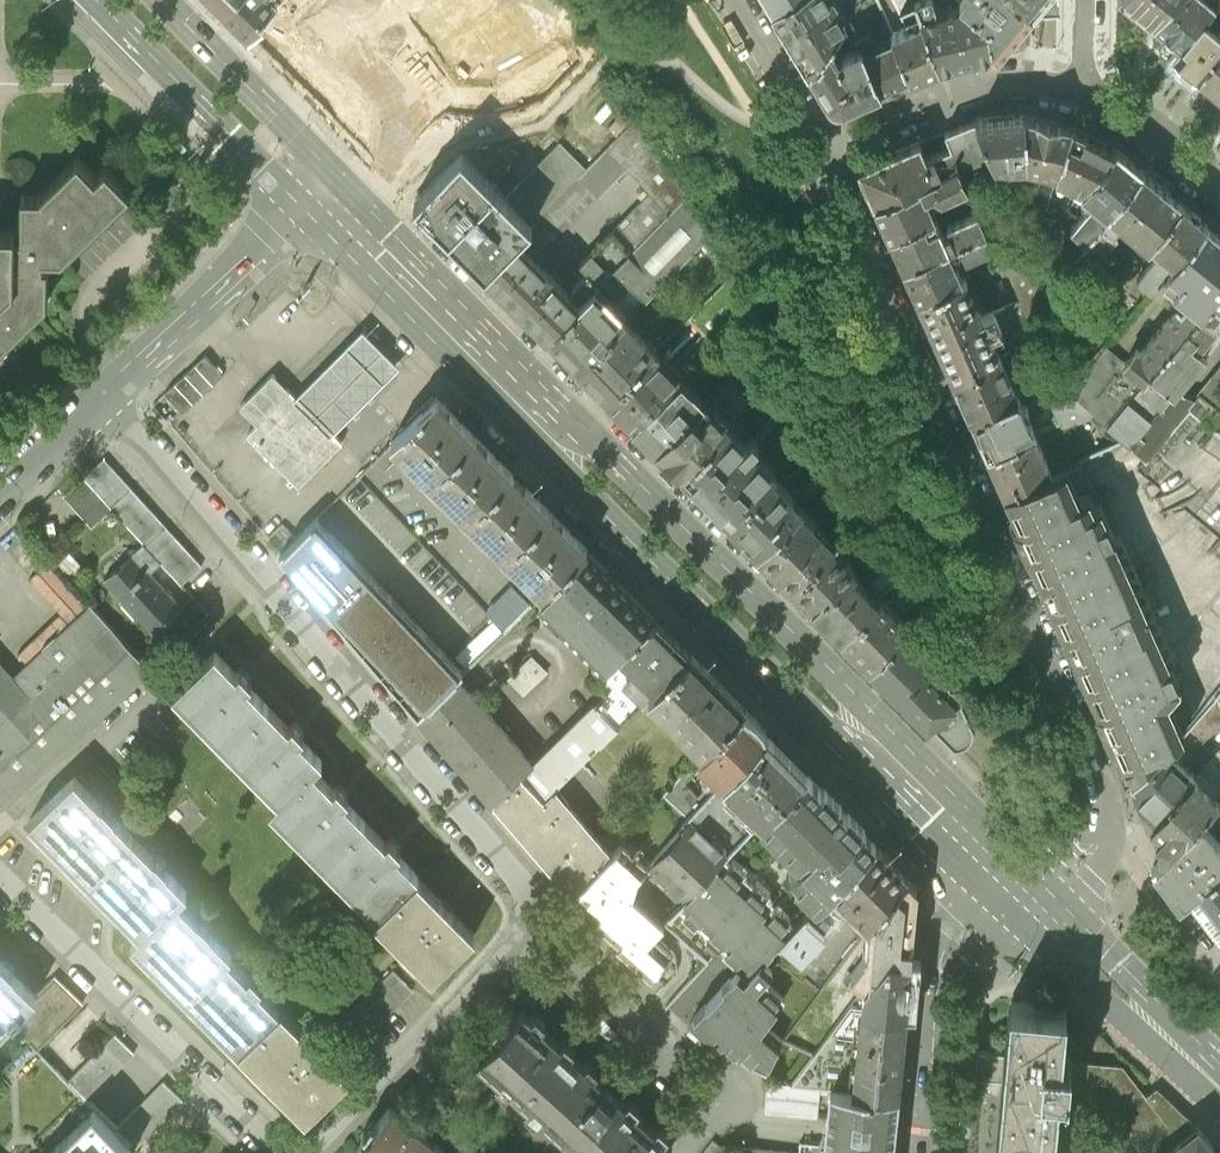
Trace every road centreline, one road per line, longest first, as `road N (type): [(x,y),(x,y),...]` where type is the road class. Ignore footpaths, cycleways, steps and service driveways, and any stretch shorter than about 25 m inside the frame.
road 1 (primary): [(1044,886),(333,173)]
road 2 (primary): [(302,207),(1001,905)]
road 3 (residential): [(822,147),(1099,778),(1101,836),(1044,886)]
road 4 (residential): [(104,393),(543,915)]
road 5 (residential): [(283,1152),(0,878)]
road 6 (residential): [(543,915),(320,1152)]
road 7 (primary): [(1001,905),(1219,1115)]
road 8 (primary): [(95,0),(302,207)]
road 9 (residential): [(1001,905),(959,934),(942,969),(927,1152)]
road 10 (residential): [(1083,93),(975,87),(822,147)]
road 11 (tertiary): [(302,207),(104,393)]
road 12 (residential): [(543,915),(677,1069),(723,1101)]
road 13 (primary): [(1219,1064),(1044,886)]
road 14 (primary): [(333,173),(162,0)]
road 15 (residential): [(733,0),(822,147)]
road 16 (residential): [(1219,189),(1125,111),(1083,93)]
road 17 (tertiary): [(104,393),(0,489)]

